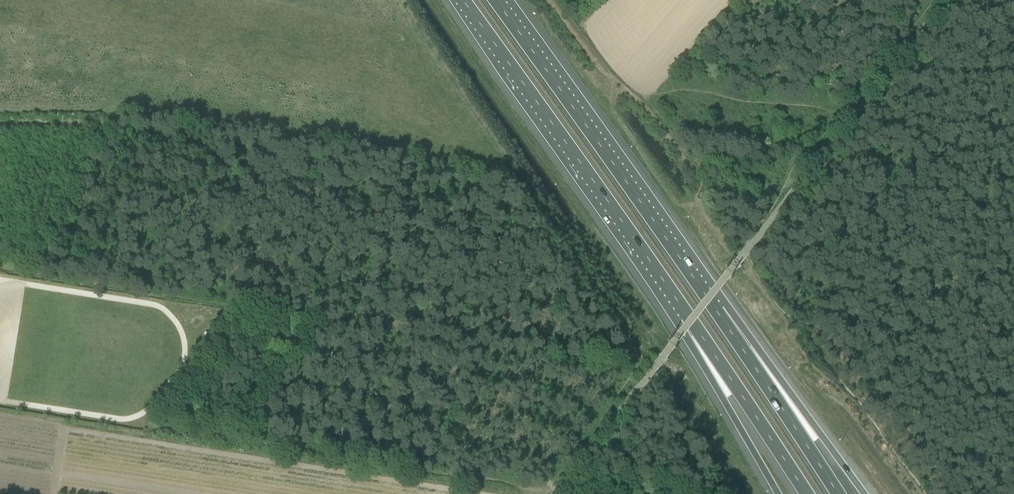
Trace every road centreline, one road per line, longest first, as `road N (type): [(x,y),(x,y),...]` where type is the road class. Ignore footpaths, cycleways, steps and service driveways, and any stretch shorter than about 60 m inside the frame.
road 1 (motorway): [(864,493),(662,215),(615,168)]
road 2 (track): [(151,426),(549,485)]
road 3 (motorway): [(841,493),(615,168)]
road 4 (motorway): [(462,0),(685,314)]
road 5 (track): [(600,439),(591,432),(645,360),(515,177)]
road 6 (track): [(727,0),(646,95),(588,25),(610,0)]
road 7 (motorway): [(685,314),(806,493)]
road 8 (motorway): [(615,168),(495,0)]
road 9 (motorway): [(685,314),(712,380),(778,493)]
road 10 (track): [(932,0),(808,158)]

